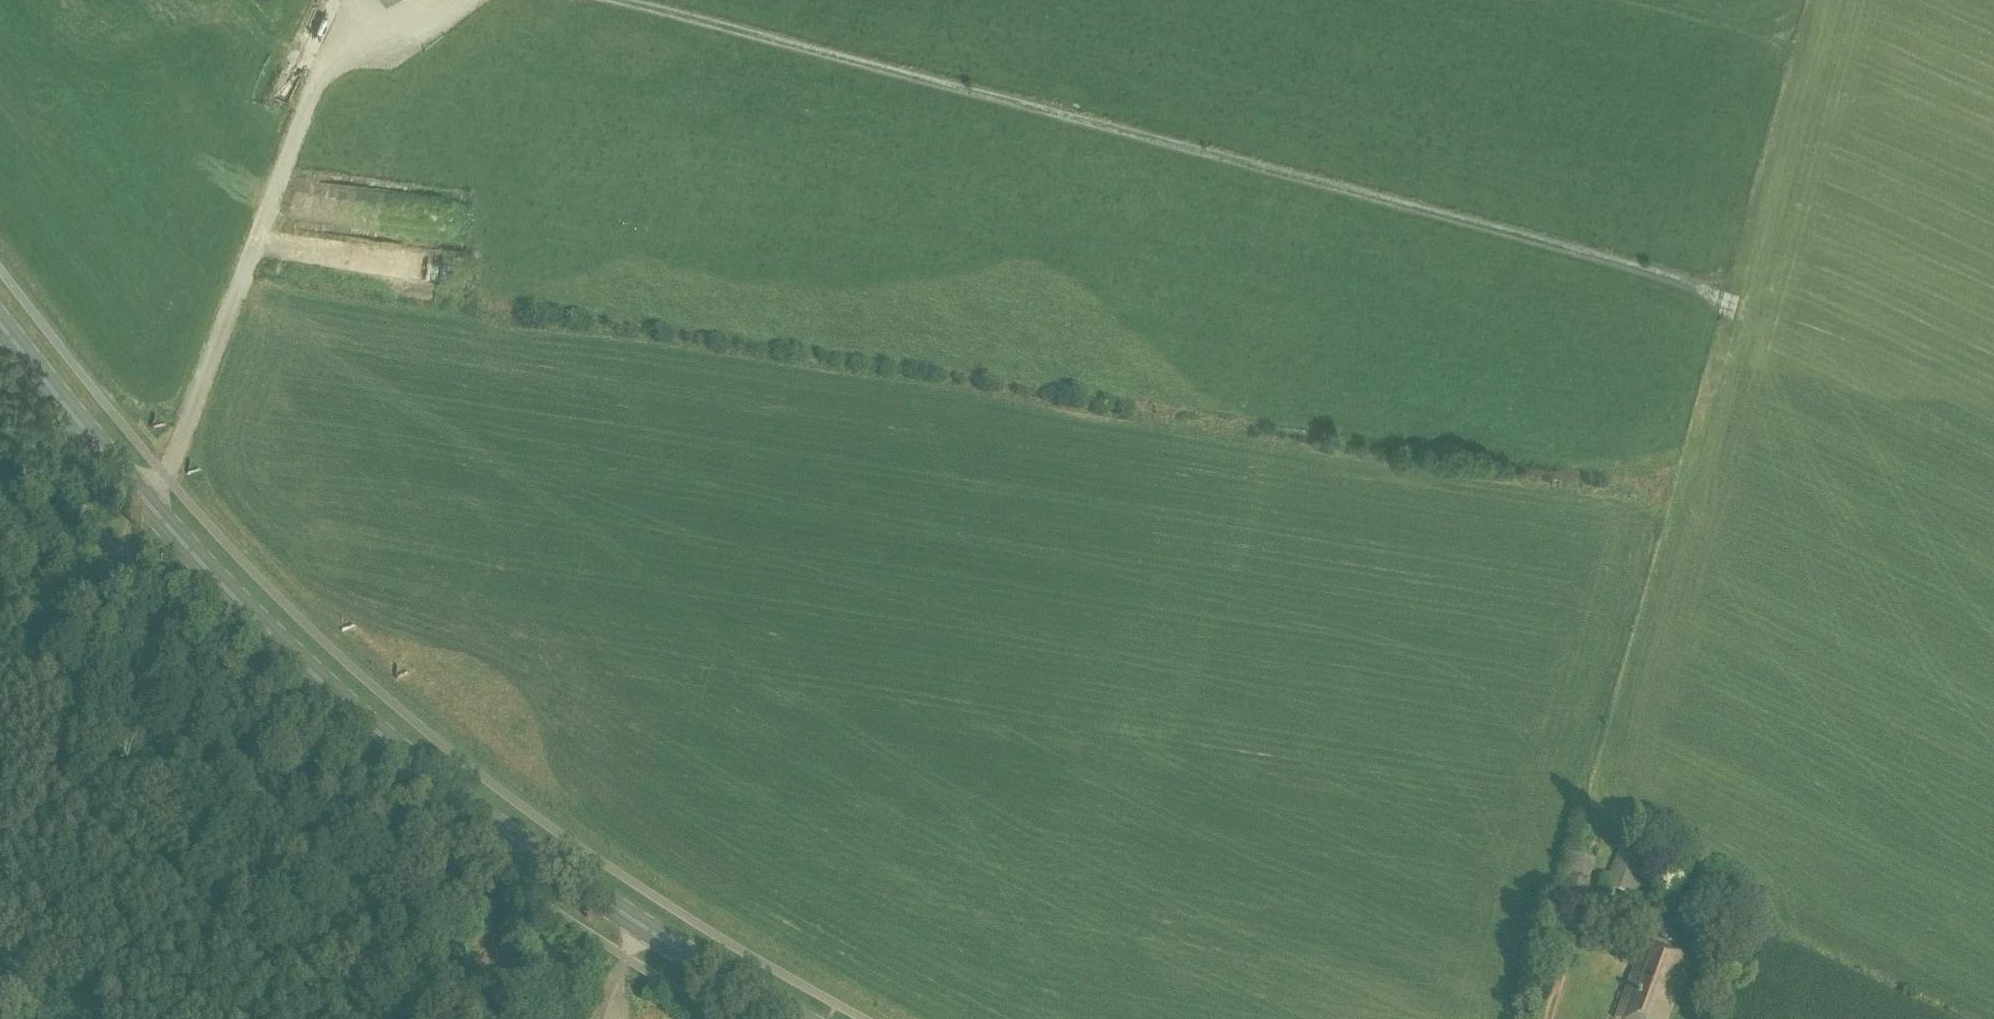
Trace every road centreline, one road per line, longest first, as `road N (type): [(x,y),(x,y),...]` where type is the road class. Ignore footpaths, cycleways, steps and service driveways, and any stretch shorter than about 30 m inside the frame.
road 1 (primary): [(801,1018),(488,824),(354,715),(217,584),(0,326)]

